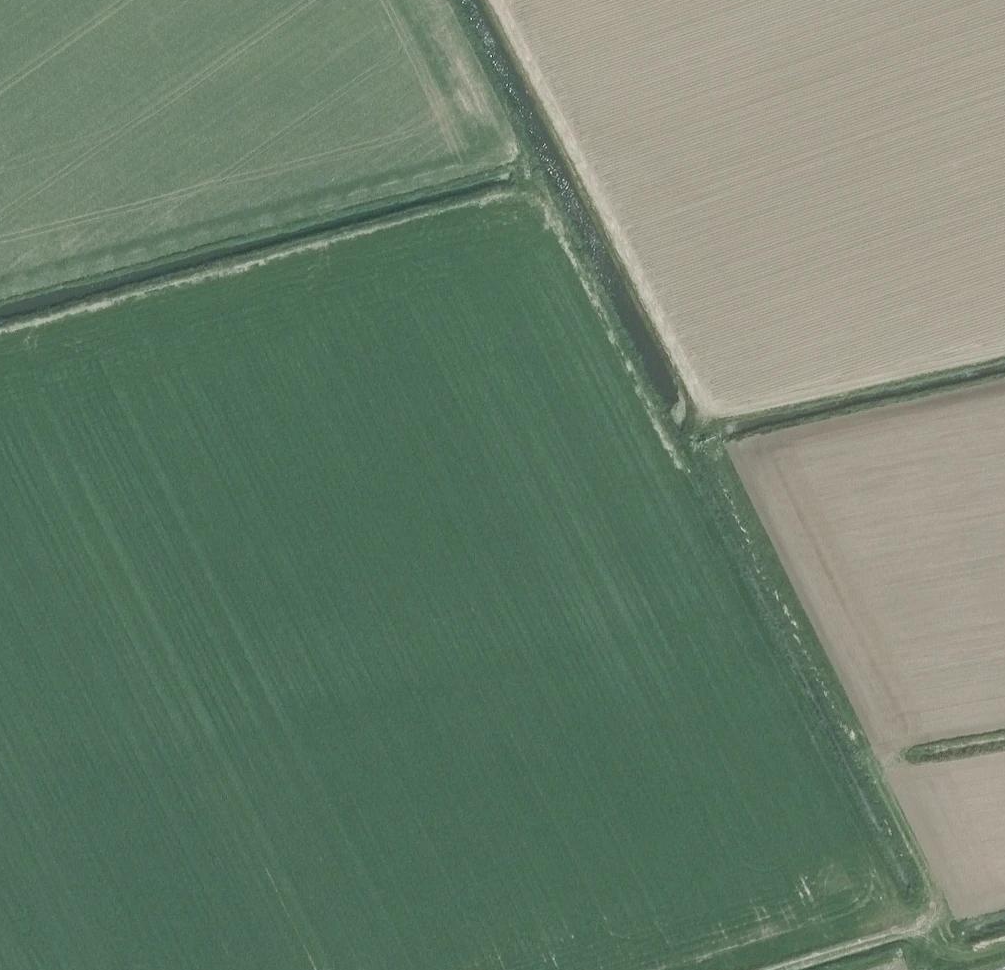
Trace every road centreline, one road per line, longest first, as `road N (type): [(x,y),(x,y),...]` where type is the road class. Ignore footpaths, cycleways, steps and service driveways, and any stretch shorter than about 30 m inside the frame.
road 1 (track): [(927,926),(935,910),(932,886),(871,765)]
road 2 (track): [(927,926),(781,969)]

